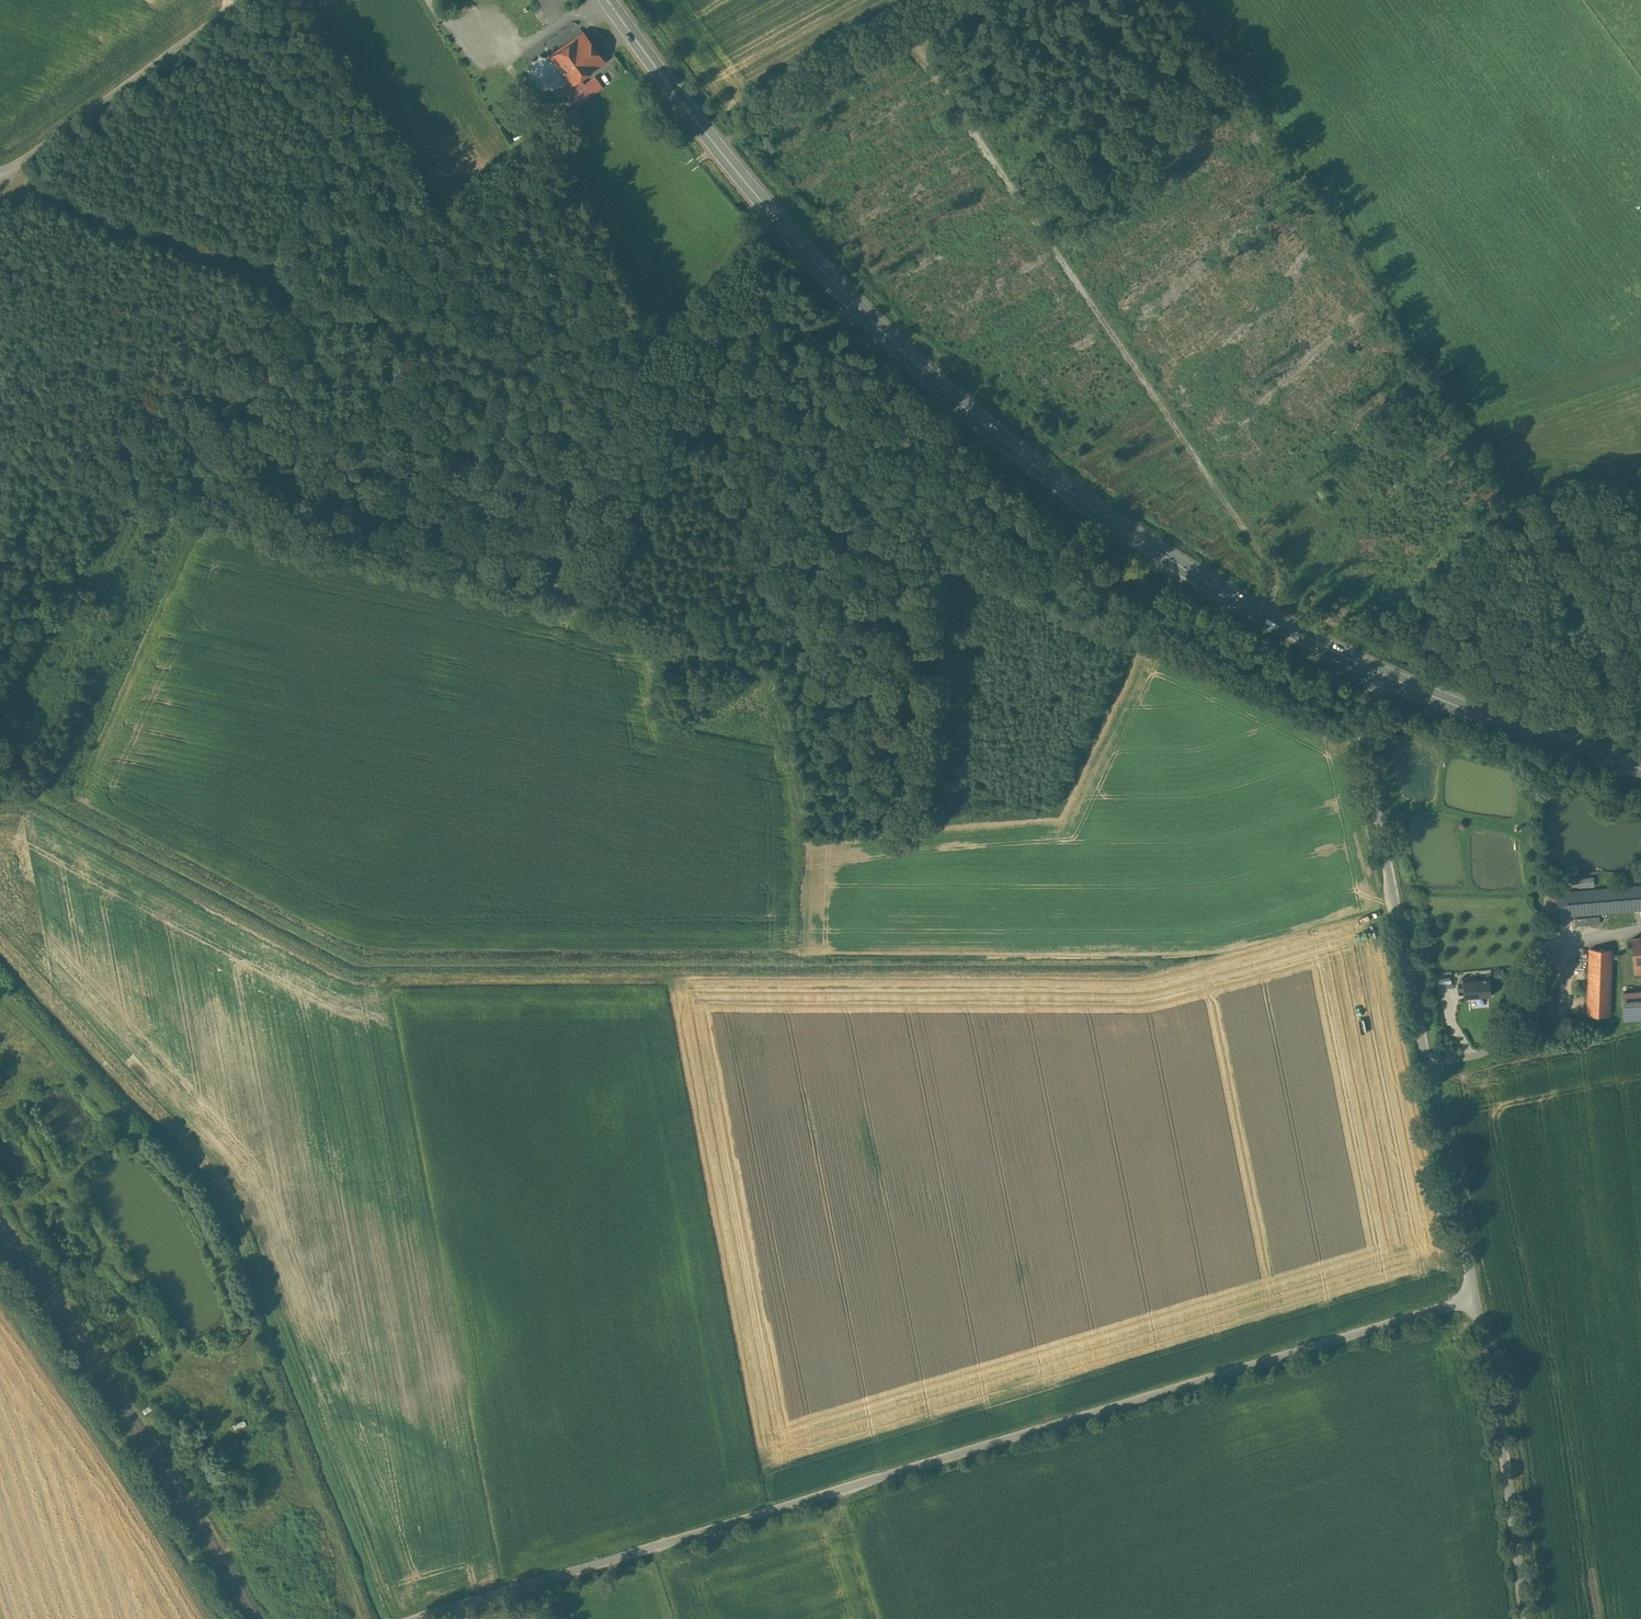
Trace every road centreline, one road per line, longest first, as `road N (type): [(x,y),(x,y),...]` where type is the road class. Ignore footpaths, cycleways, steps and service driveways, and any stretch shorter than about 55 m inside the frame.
road 1 (unclassified): [(418,1618),(1476,1298)]
road 2 (secondary): [(607,0),(766,207),(946,389),(1153,548),(1368,667)]
road 3 (track): [(668,429),(1294,701),(1365,744)]
road 4 (track): [(361,1618),(193,1202),(0,994)]
road 5 (unclassified): [(1368,667),(1365,744),(1476,1298)]
road 6 (track): [(0,1182),(137,1381),(162,1383),(202,1356),(237,1357)]
road 7 (track): [(202,1356),(186,1349),(12,1091),(0,1098)]
road 8 (unclassified): [(1476,1298),(1524,1618)]
road 9 (unclassified): [(243,0),(0,175)]
road 10 (secondary): [(1368,667),(1640,768)]
road 11 (track): [(668,429),(864,297)]
road 12 (track): [(130,1131),(18,1209)]

